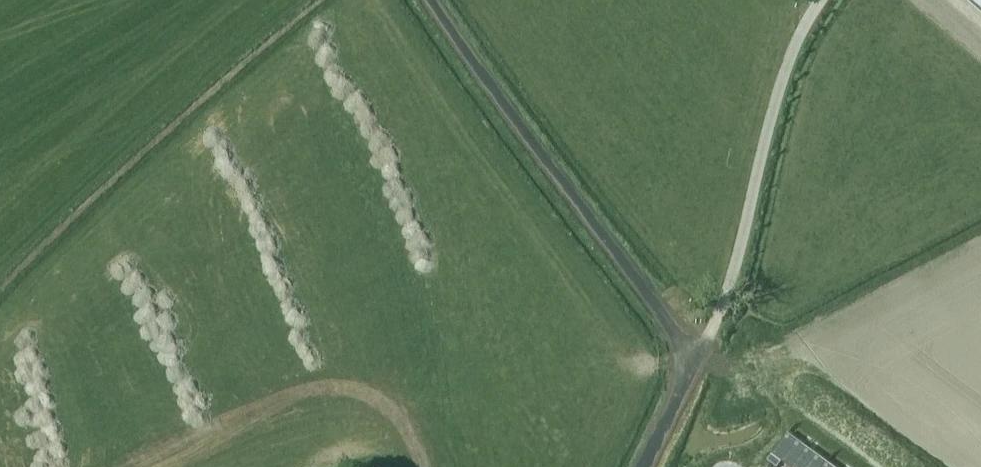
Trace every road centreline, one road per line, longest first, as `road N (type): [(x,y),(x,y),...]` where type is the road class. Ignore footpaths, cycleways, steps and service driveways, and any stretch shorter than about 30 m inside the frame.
road 1 (unclassified): [(645,466),(688,375),(675,333),(507,117),(432,0)]

